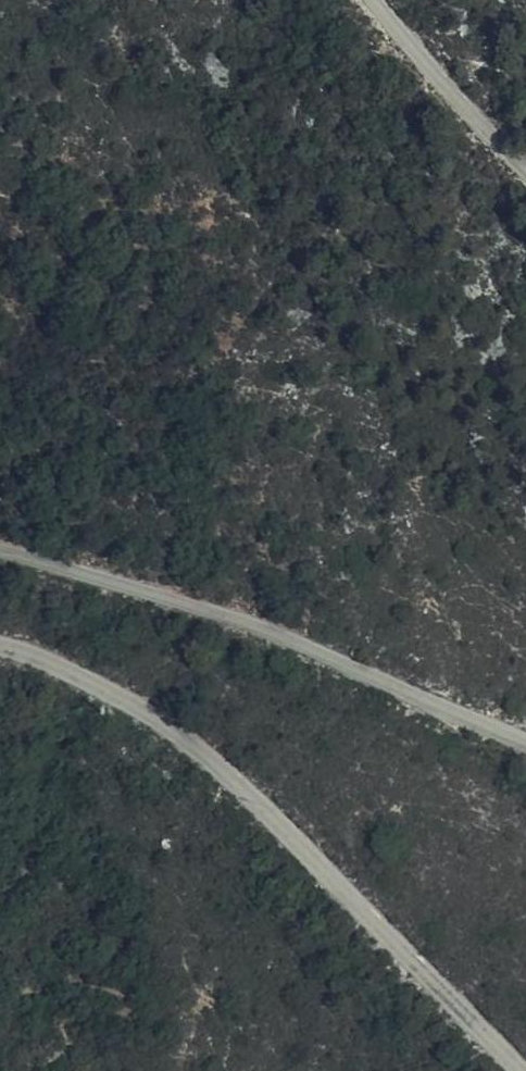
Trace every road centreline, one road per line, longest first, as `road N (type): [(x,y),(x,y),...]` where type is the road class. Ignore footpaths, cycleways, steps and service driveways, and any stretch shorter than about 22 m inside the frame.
road 1 (unclassified): [(525,1070),(198,750),(93,684),(0,645)]
road 2 (unclassified): [(0,552),(274,634),(525,745)]
road 3 (unclassified): [(525,152),(395,0)]

